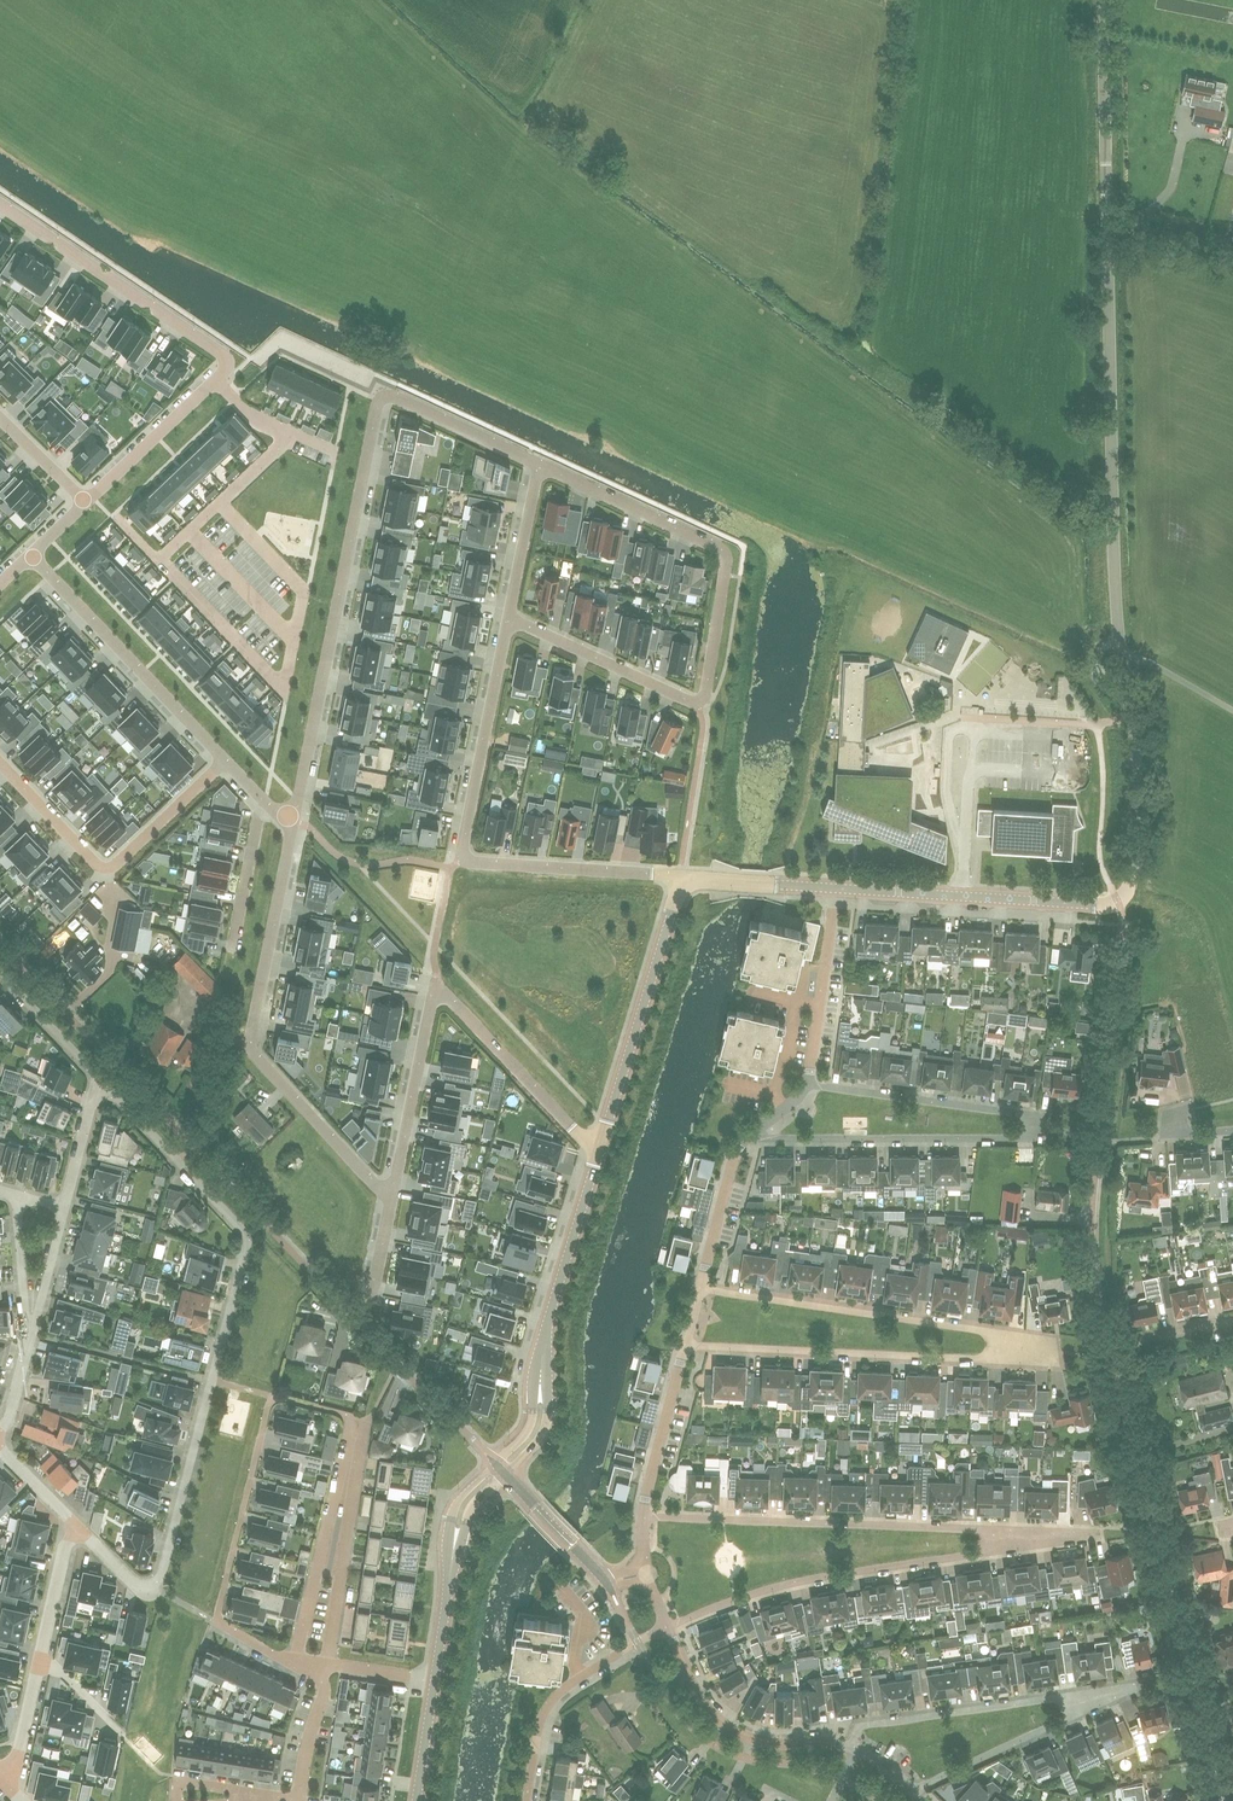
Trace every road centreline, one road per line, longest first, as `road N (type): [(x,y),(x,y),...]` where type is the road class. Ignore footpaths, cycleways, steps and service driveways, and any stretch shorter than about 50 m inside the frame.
road 1 (residential): [(80,1530),(138,1587),(156,1589),(248,1238),(99,1079)]
road 2 (residential): [(292,831),(381,400),(397,398),(541,466)]
road 3 (residential): [(541,466),(723,553),(706,692),(692,702),(508,617)]
road 4 (residential): [(745,1139),(1022,1139),(1034,1128),(1028,1117),(810,1084)]
road 5 (residential): [(353,1320),(0,938)]
road 6 (residential): [(680,875),(463,858),(508,617)]
road 7 (residential): [(601,1144),(581,1137),(437,985),(391,1198)]
road 8 (unclassified): [(1122,657),(1107,230)]
road 9 (residential): [(391,1198),(250,1043),(292,831)]
road 10 (residential): [(296,1660),(215,1622),(271,1396),(350,1415)]
road 11 (unclassified): [(1048,1351),(1027,1361),(685,1344)]
road 12 (unclassified): [(1048,1351),(1019,1335),(699,1288)]
road 13 (unclassified): [(668,1628),(787,1584),(991,1550),(991,1532)]
road 14 (unclassified): [(991,1532),(643,1517)]
road 15 (unclassified): [(500,1468),(536,1427),(544,1334),(601,1144)]
road 16 (residential): [(0,762),(103,866),(226,760)]
road 17 (residential): [(0,205),(221,354),(226,365),(217,379)]
road 18 (residential): [(853,1750),(858,1726),(1120,1692)]
road 19 (residential): [(226,760),(33,555)]
road 20 (unclassified): [(601,1144),(680,875)]
road 21 (unclassified): [(1116,901),(836,889)]
road 22 (residential): [(350,1415),(296,1660)]
road 23 (unclassified): [(1116,901),(1128,886),(1135,822),(1122,657)]
road 24 (residential): [(326,1664),(367,1419)]
road 25 (residential): [(853,1750),(770,1744),(721,1723),(668,1628)]
road 26 (residential): [(528,1800),(537,1733),(554,1697),(668,1628)]
road 27 (unclassified): [(1107,230),(1099,0)]
road 28 (residential): [(912,1789),(1120,1692)]
road 29 (unclassified): [(431,1678),(458,1517),(500,1468)]
road 30 (residential): [(500,1468),(353,1320)]
road 31 (residential): [(810,1084),(836,889)]
road 32 (residential): [(293,433),(160,559)]
road 33 (residential): [(217,379),(85,502)]
road 34 (unclassified): [(643,1517),(685,1344)]
road 35 (residential): [(607,1583),(500,1468)]
road 36 (unclassified): [(836,889),(680,875)]
road 37 (unclassified): [(699,1288),(745,1139)]
road 38 (residential): [(508,617),(541,466)]
road 39 (residential): [(261,799),(230,946)]
road 40 (residential): [(15,1197),(30,1343)]
road 41 (residential): [(99,1079),(0,977)]
road 42 (residential): [(80,1530),(63,1549),(40,1661)]
road 43 (residential): [(326,1664),(300,1800)]
road 44 (residential): [(65,1210),(30,1343)]
road 45 (residential): [(99,1079),(65,1210)]
road 46 (residential): [(391,1198),(372,1303),(353,1320)]
road 47 (residential): [(40,1661),(7,1789)]
road 48 (unclassified): [(1232,252),(1107,230)]
road 49 (residential): [(1108,1348),(1232,1322)]
road 50 (unclassified): [(414,1800),(431,1678)]
road 51 (unclassified): [(1232,710),(1156,666),(1122,657)]
road 52 (residential): [(281,1797),(179,1781),(177,1800)]

